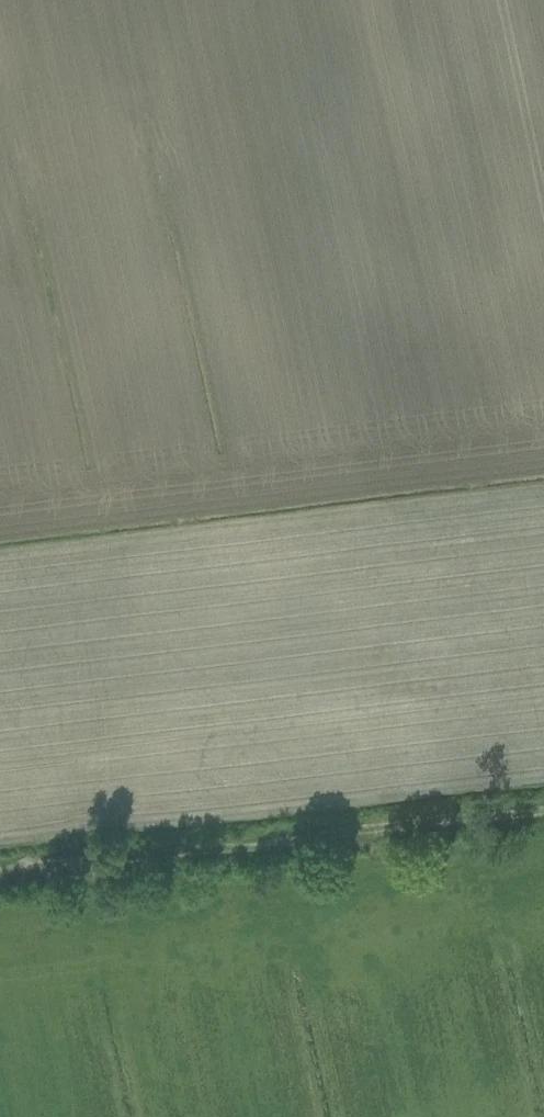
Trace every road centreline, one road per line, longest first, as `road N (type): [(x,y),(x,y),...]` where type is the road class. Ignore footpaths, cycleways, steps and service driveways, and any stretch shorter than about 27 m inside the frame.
road 1 (track): [(543,816),(0,880)]

